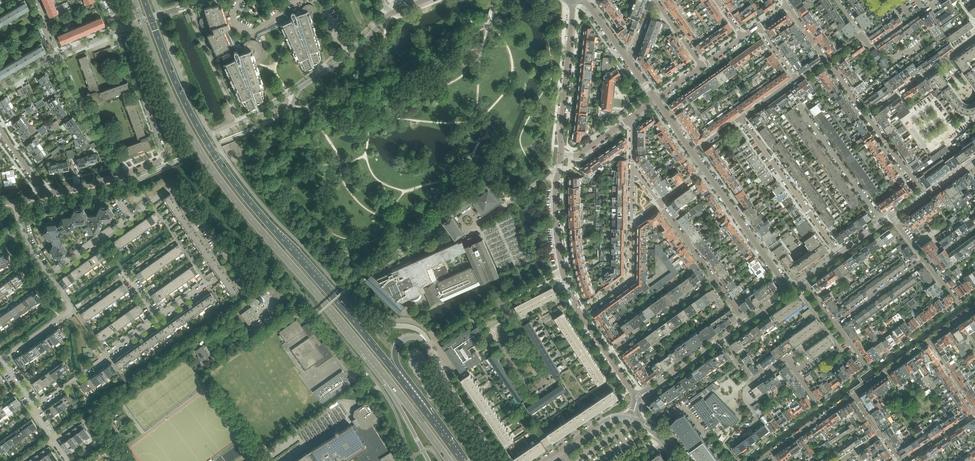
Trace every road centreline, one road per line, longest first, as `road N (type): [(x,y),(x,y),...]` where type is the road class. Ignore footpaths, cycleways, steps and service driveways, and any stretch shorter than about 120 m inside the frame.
road 1 (primary): [(134,0),(182,119),(214,173),(379,371)]
road 2 (primary): [(340,303),(223,166),(180,89),(145,0)]
road 3 (residential): [(48,275),(175,185),(234,265)]
road 4 (residential): [(220,131),(340,61),(390,12)]
road 5 (residential): [(36,406),(2,359),(70,310),(48,275)]
road 6 (residential): [(124,173),(165,156),(119,31)]
road 7 (residential): [(632,168),(631,275),(581,314)]
road 8 (residential): [(840,254),(741,118)]
road 9 (tertiary): [(561,154),(573,2)]
road 10 (residential): [(36,406),(158,319)]
road 11 (residential): [(789,290),(705,170)]
road 12 (primary): [(430,416),(340,303)]
road 13 (residential): [(883,222),(800,105)]
road 14 (residential): [(124,173),(55,57)]
road 15 (residential): [(99,416),(103,404),(203,336)]
road 16 (residential): [(608,356),(714,279)]
road 17 (tertiary): [(500,460),(431,349)]
road 18 (primary): [(430,416),(396,355),(410,336),(431,349)]

